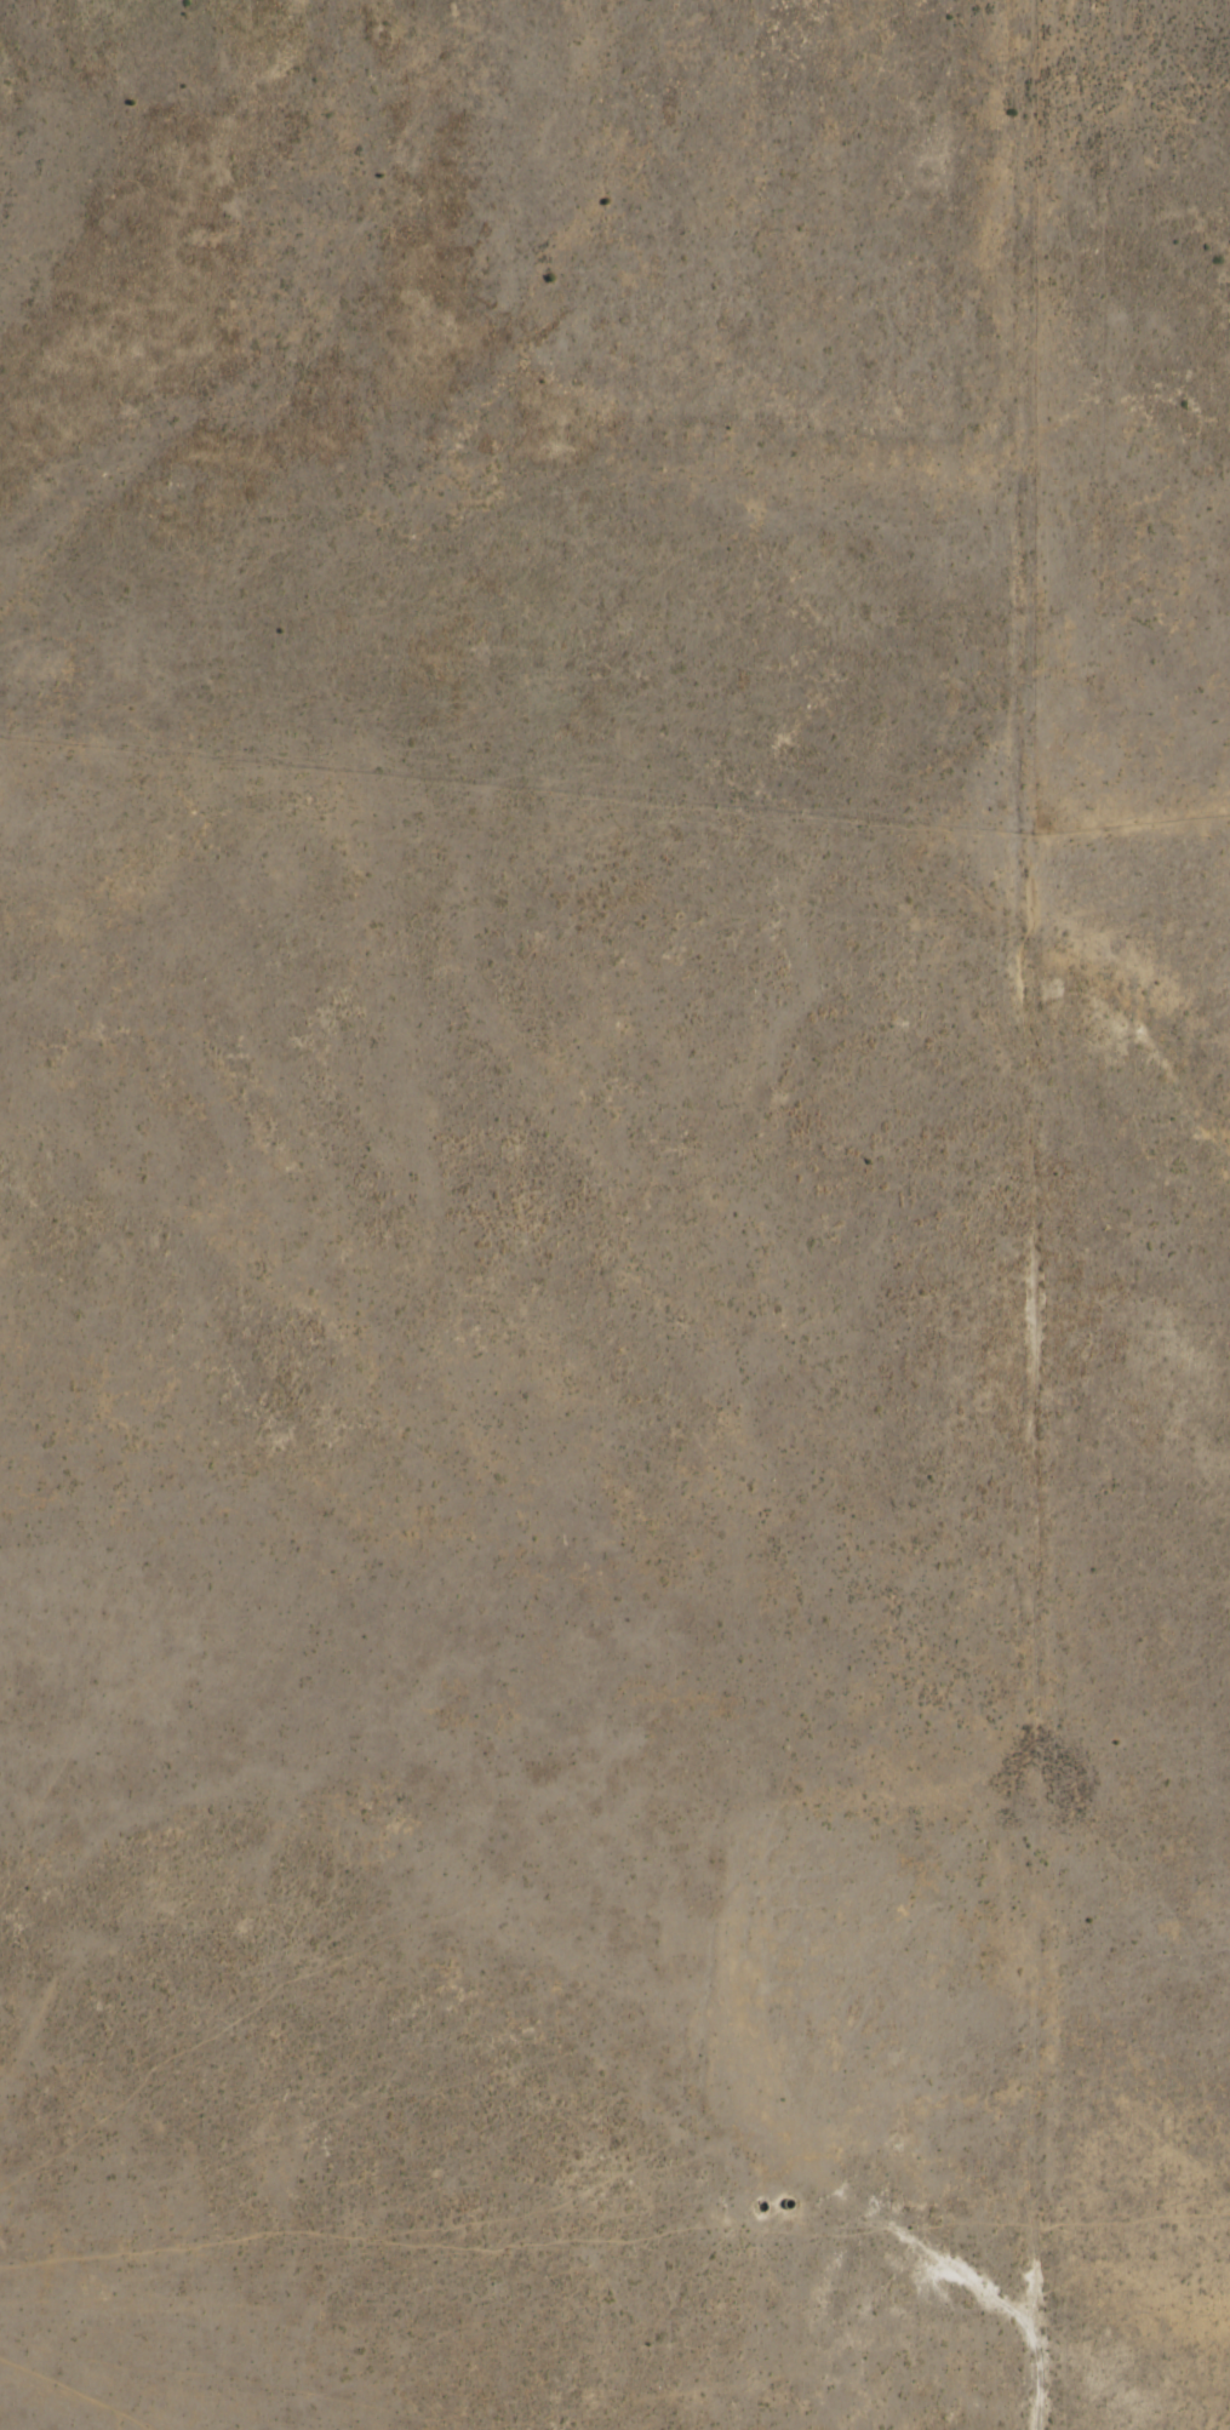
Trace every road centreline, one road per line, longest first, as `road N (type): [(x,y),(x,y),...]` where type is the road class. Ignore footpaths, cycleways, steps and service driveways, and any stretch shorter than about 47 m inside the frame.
road 1 (residential): [(0,2252),(767,2289),(937,2310),(1024,2339),(1076,2379),(1094,2429)]

